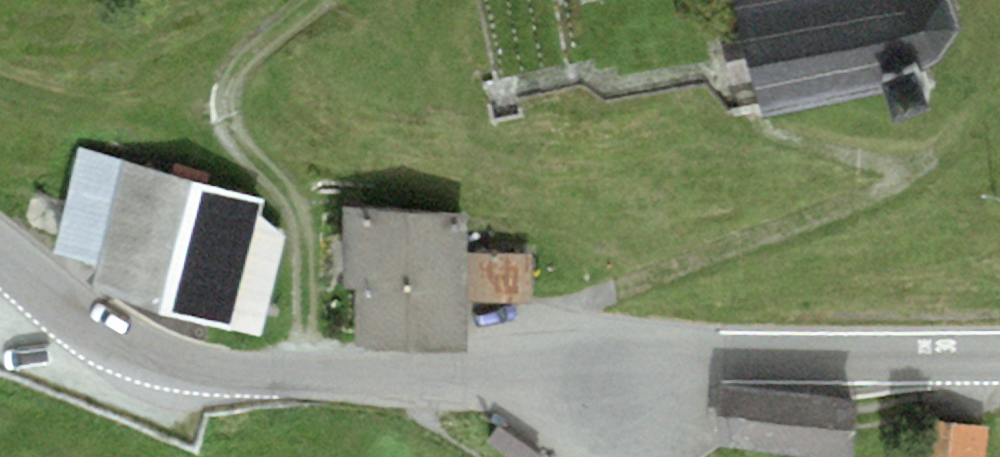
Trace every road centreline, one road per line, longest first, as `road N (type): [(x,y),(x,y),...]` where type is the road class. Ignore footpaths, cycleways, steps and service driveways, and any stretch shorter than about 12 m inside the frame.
road 1 (tertiary): [(999,353),(243,370),(130,347),(51,298),(0,252)]
road 2 (track): [(303,370),(300,231),(282,187),(244,150),(221,100),(234,71),(315,0)]

